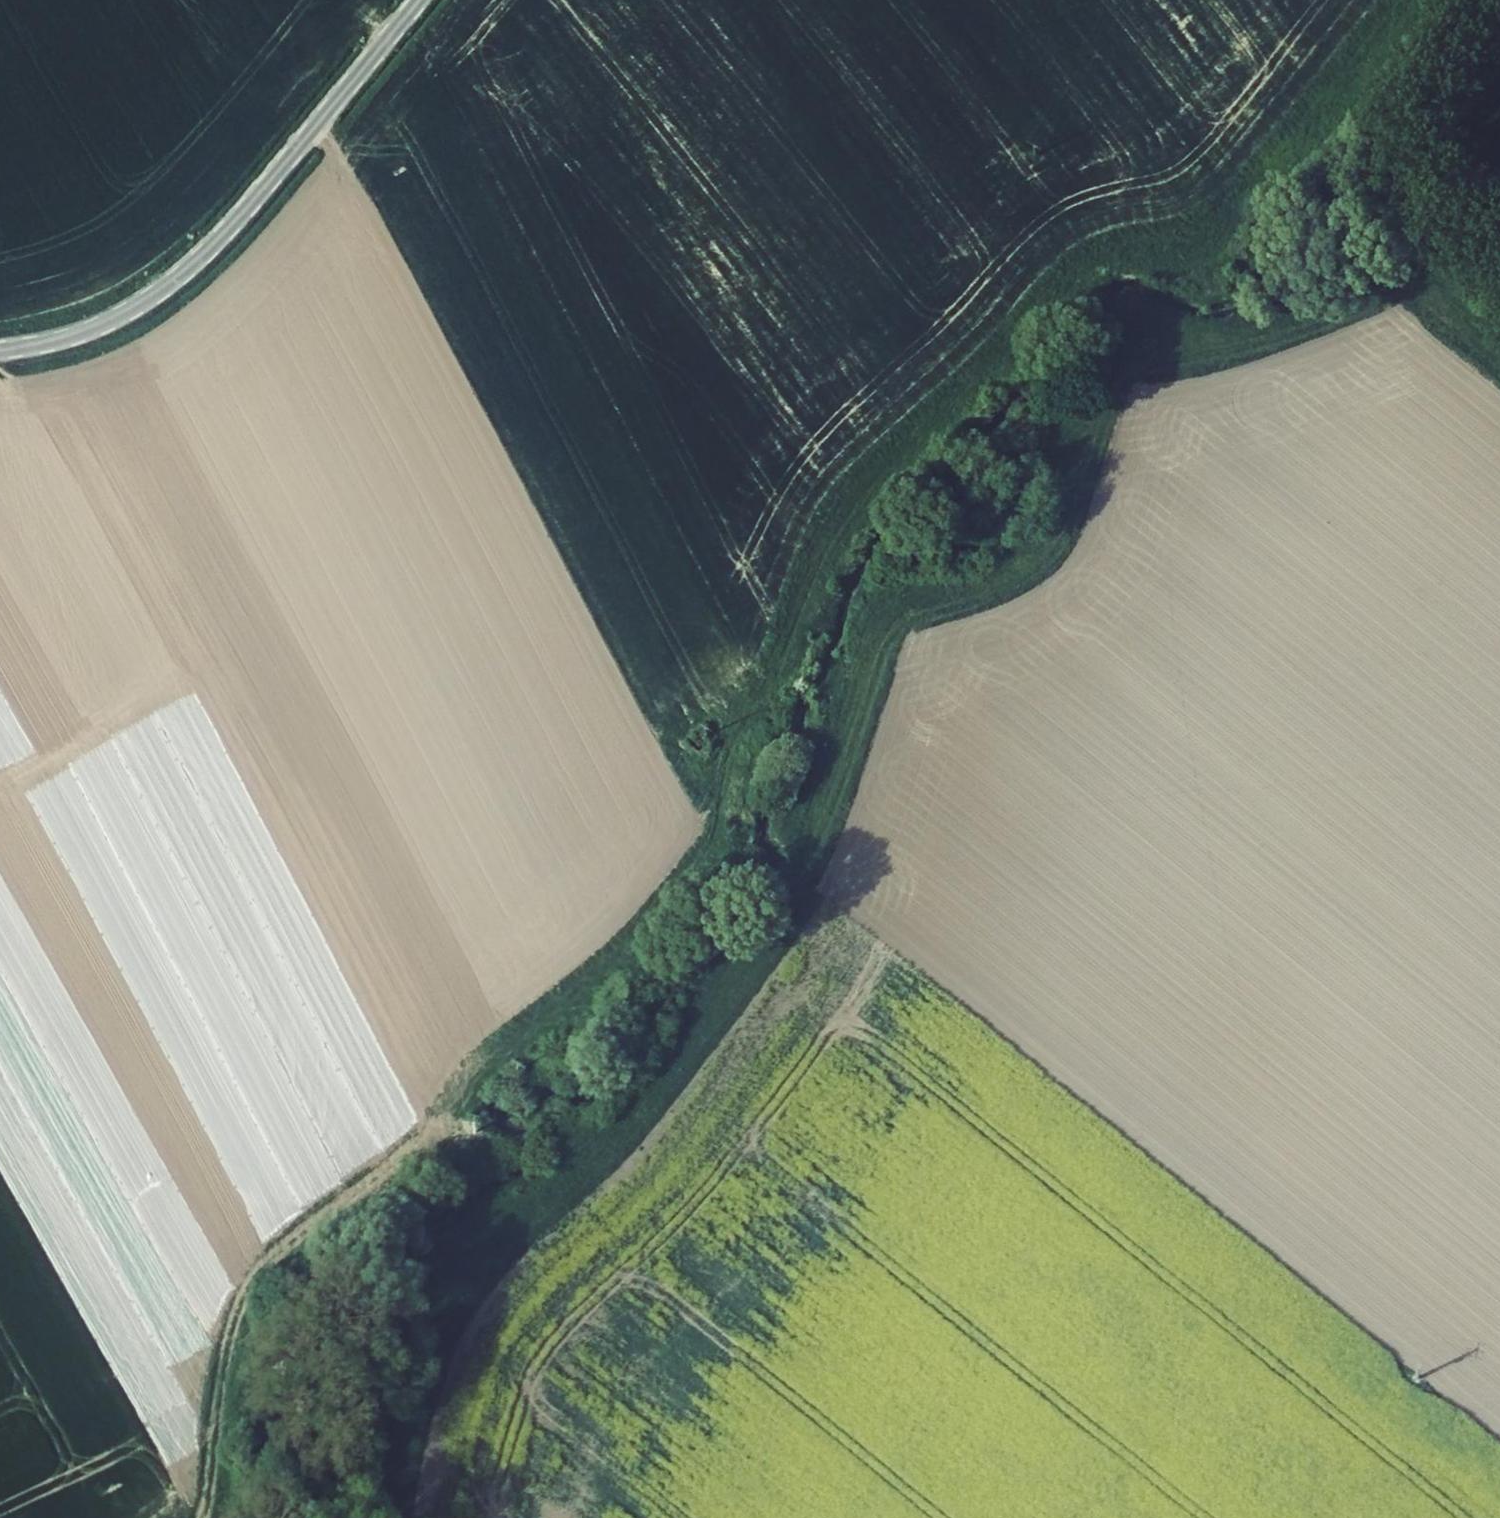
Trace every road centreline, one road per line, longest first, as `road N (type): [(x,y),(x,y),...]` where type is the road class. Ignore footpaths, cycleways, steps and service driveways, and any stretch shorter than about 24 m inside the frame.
road 1 (tertiary): [(0,349),(86,332),(169,284),(419,0)]

